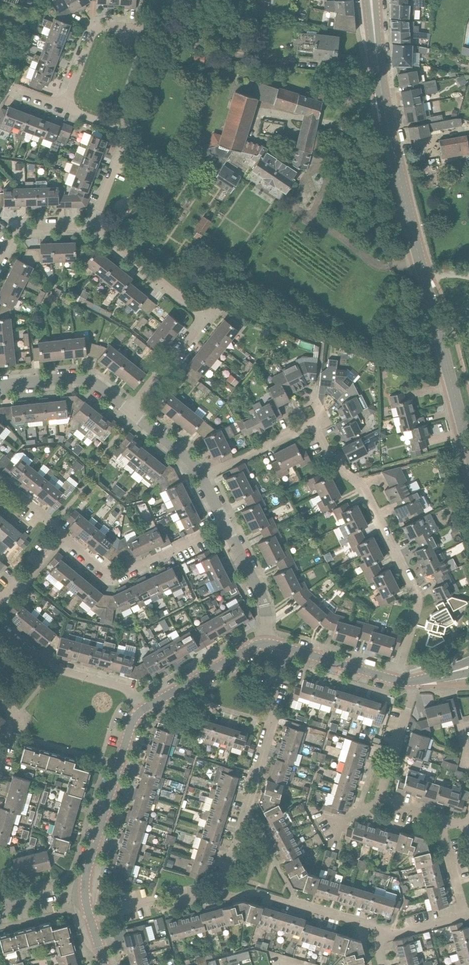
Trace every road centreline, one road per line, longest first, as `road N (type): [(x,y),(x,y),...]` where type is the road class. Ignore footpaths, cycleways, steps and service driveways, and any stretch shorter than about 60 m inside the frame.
road 1 (tertiary): [(468,449),(386,118),(370,0)]
road 2 (residential): [(395,680),(415,591),(362,487),(337,468),(317,427)]
road 3 (tertiary): [(85,894),(141,710)]
road 4 (residential): [(63,539),(107,575),(121,576),(227,525)]
road 5 (residential): [(219,893),(268,723)]
road 6 (residential): [(141,710),(121,684),(43,661),(0,626)]
road 7 (residential): [(219,893),(253,892),(380,929)]
road 8 (residential): [(92,229),(126,138),(65,106)]
road 9 (residential): [(65,106),(94,33),(139,28),(140,6)]
road 10 (residential): [(207,318),(92,229)]
road 11 (residential): [(133,415),(81,380),(0,386)]
road 12 (tertiary): [(141,710),(266,643)]
road 13 (residential): [(89,916),(219,893)]
road 14 (residential): [(266,643),(265,606),(227,525)]
road 15 (residential): [(317,427),(203,476)]
road 16 (residential): [(374,800),(409,682)]
road 17 (residential): [(133,415),(207,318)]

